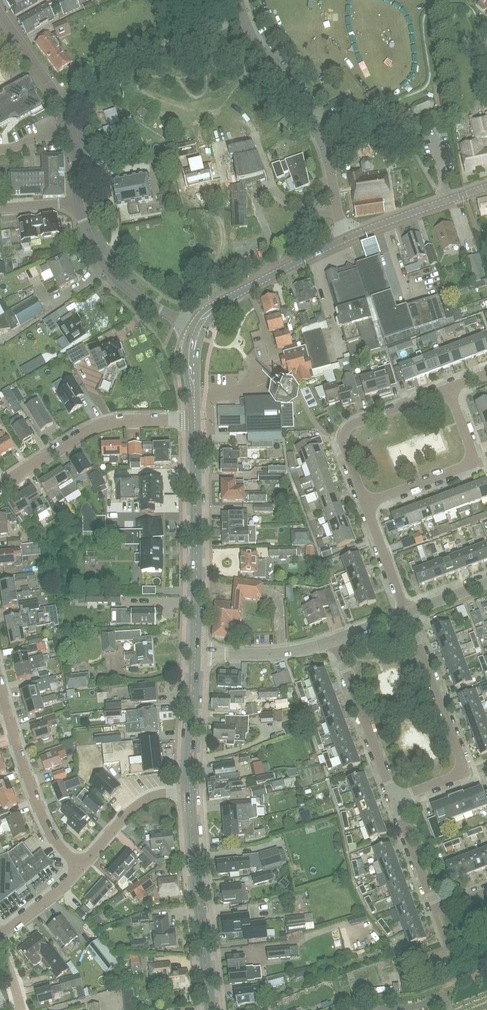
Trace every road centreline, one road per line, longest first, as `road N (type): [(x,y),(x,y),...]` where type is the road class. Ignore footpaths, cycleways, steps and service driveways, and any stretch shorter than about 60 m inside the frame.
road 1 (residential): [(346,239),(322,142),(254,40),(239,0)]
road 2 (residential): [(395,799),(450,778),(461,762),(408,613)]
road 3 (secondary): [(195,651),(195,418)]
road 4 (secondary): [(211,1009),(190,791)]
road 5 (residential): [(195,418),(115,421),(48,452),(0,487)]
road 6 (tertiary): [(78,203),(65,113),(0,14)]
road 7 (residential): [(80,869),(32,793),(0,687)]
road 8 (residential): [(365,504),(472,461),(448,388)]
road 9 (residential): [(365,504),(344,447),(346,430),(448,388)]
road 10 (tertiary): [(197,331),(116,280),(78,203)]
road 11 (secondary): [(197,331),(229,299),(346,239)]
road 12 (residential): [(395,799),(336,640)]
road 13 (secondary): [(346,239),(486,186)]
road 14 (residential): [(80,869),(138,805),(190,791)]
road 15 (secondary): [(190,791),(195,651)]
road 16 (residential): [(206,652),(284,652),(336,640)]

